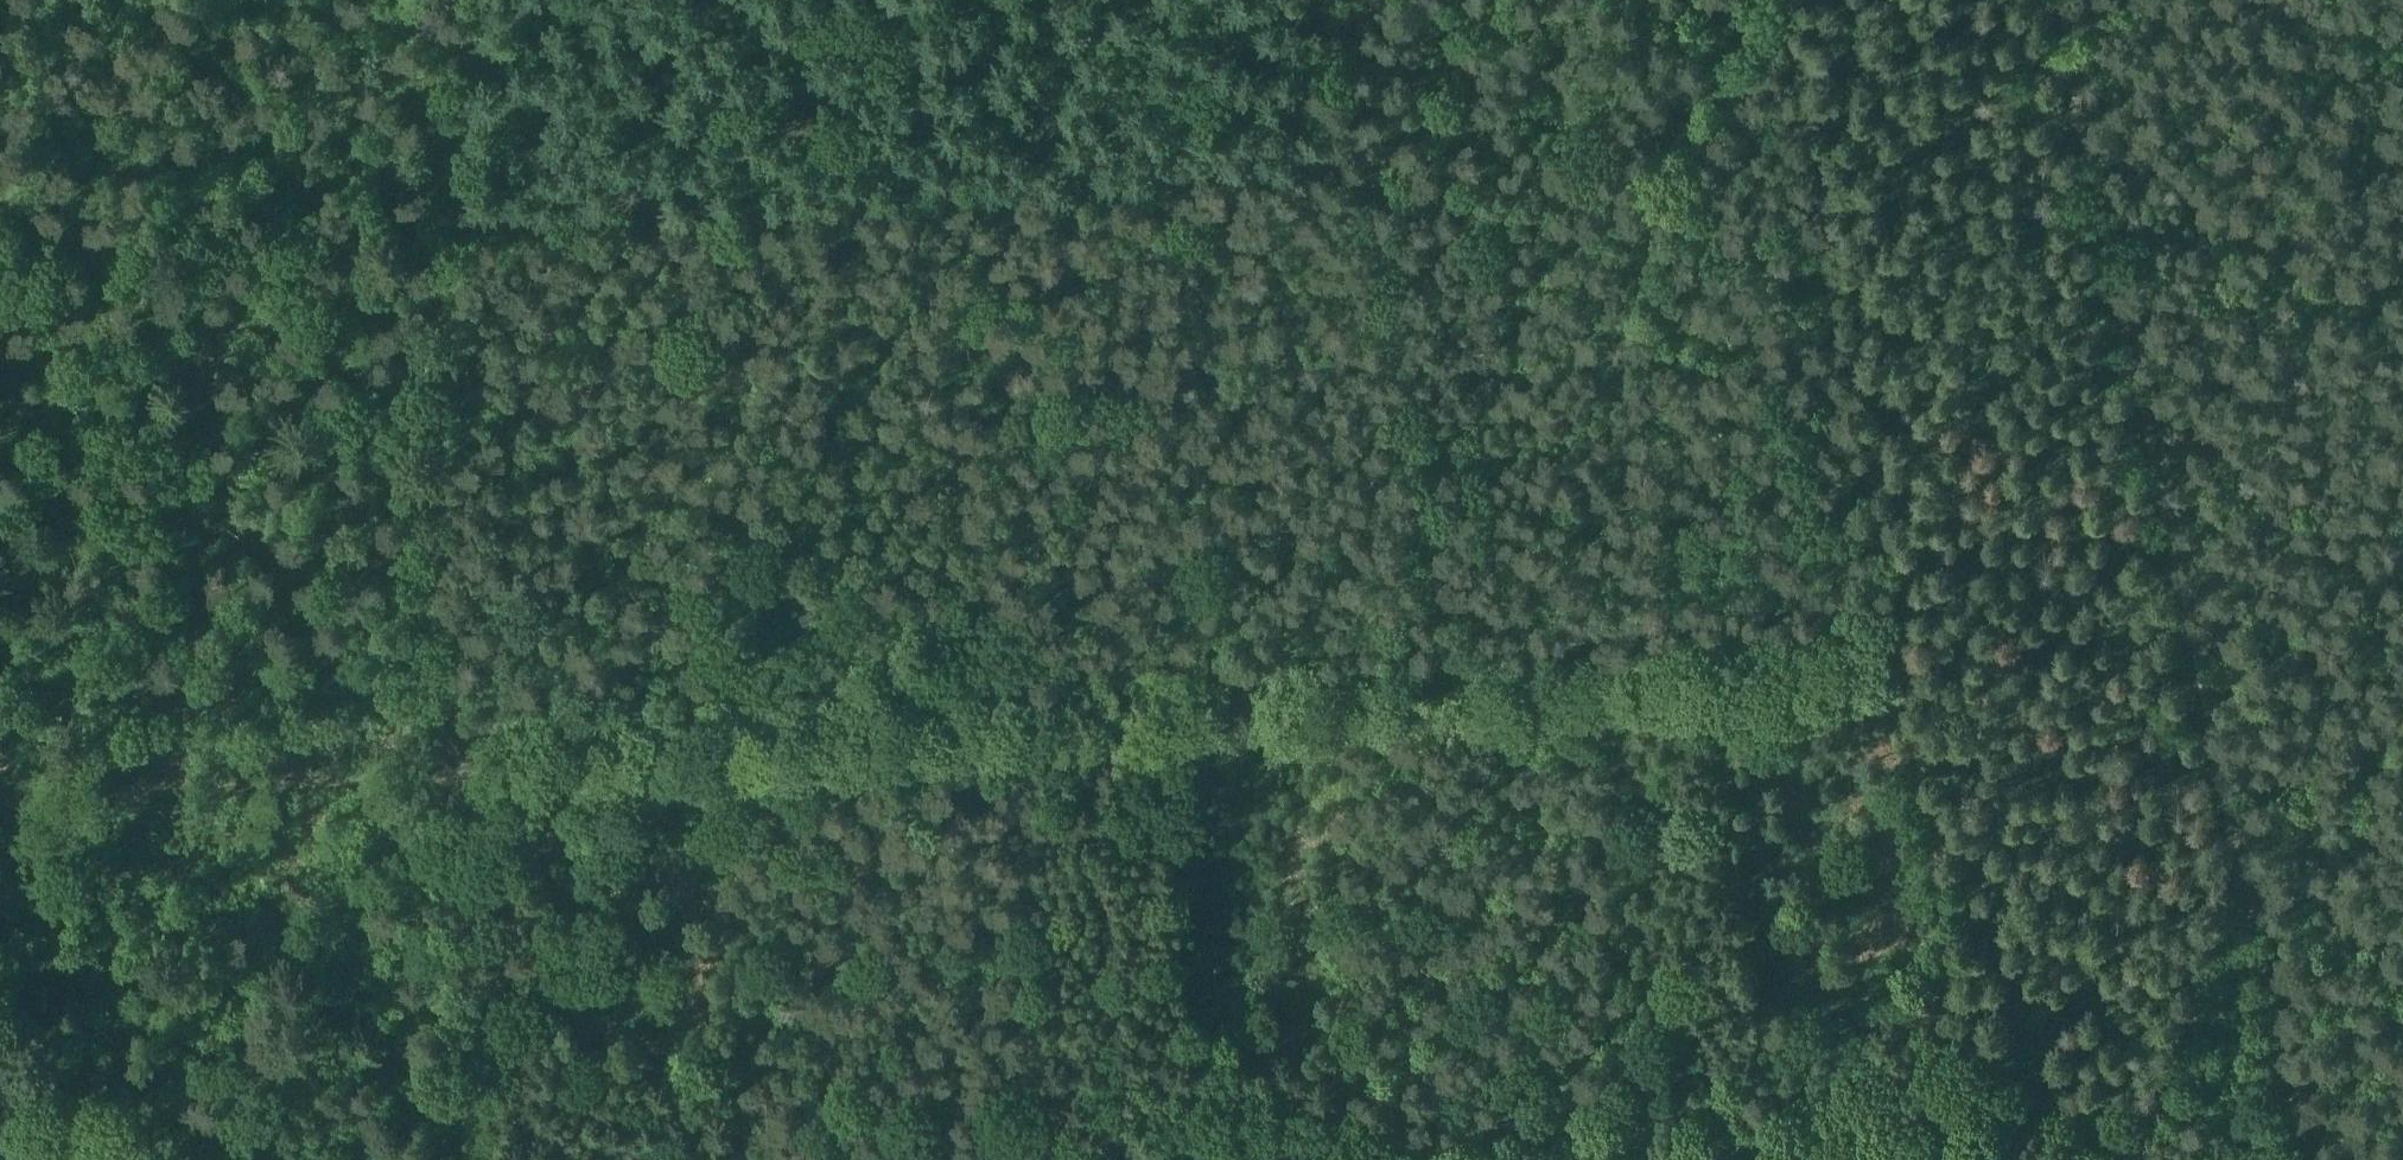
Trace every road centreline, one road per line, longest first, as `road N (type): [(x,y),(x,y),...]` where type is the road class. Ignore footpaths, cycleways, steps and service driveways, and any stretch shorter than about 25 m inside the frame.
road 1 (track): [(2056,23),(2240,923)]
road 2 (track): [(2240,923),(2291,1159)]

